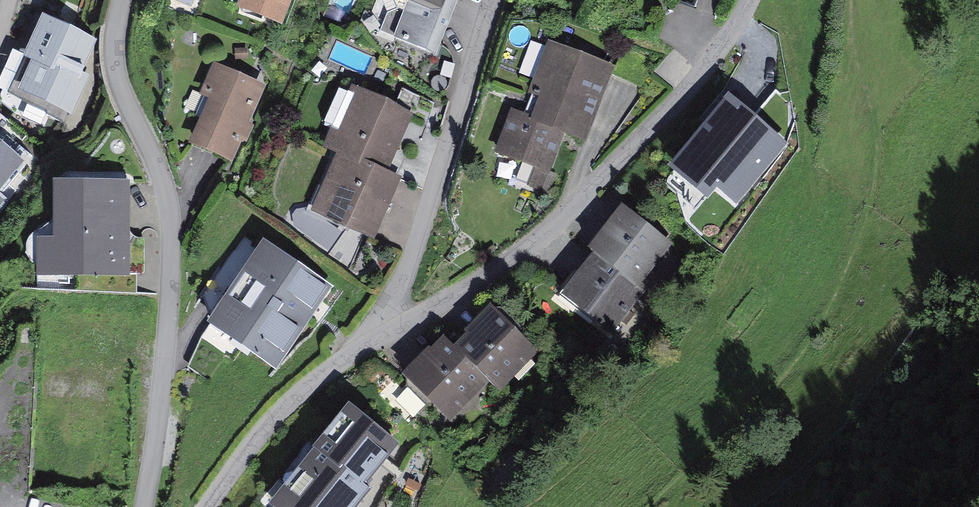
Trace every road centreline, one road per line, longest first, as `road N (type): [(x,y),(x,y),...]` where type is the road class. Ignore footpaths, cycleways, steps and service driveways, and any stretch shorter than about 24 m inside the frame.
road 1 (residential): [(124,0),(115,55),(166,195),(173,248),(144,506)]
road 2 (residential): [(399,327),(546,229),(662,119),(749,0)]
road 3 (residential): [(494,0),(394,296),(399,327)]
road 4 (residential): [(209,506),(311,385),(399,327)]

